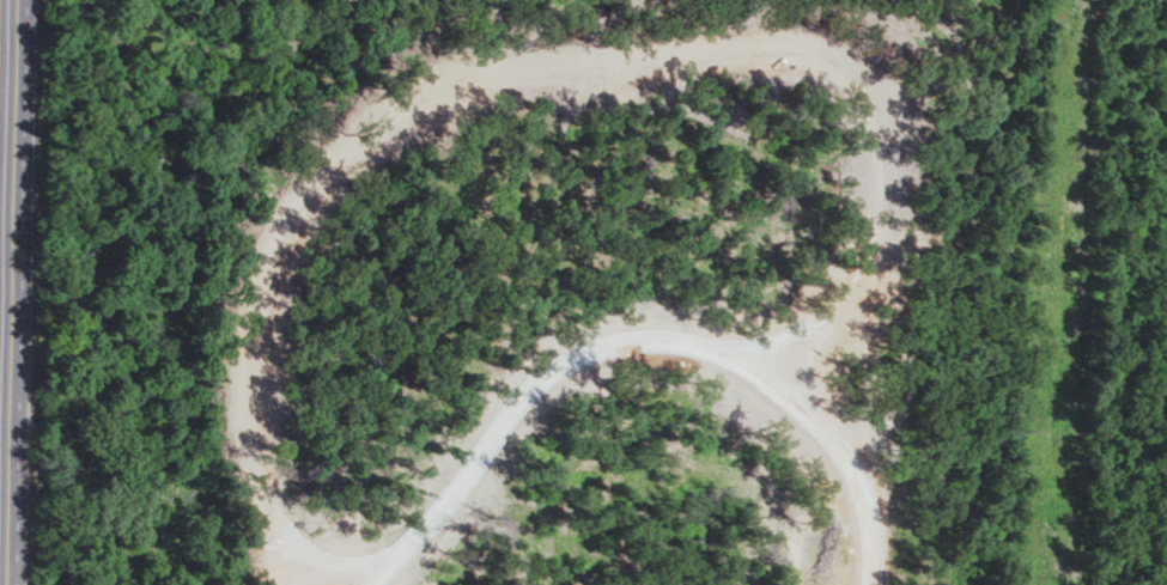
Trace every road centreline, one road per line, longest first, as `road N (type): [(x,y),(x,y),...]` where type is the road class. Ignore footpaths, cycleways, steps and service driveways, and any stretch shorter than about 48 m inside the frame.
road 1 (residential): [(285,584),(265,376),(274,279),(320,182),(390,109),(463,68),(585,50),(874,48),(900,61),(911,86),(908,196),(891,255),(761,383)]
road 2 (residential): [(346,584),(399,554),(475,473),(534,394),(597,352),(652,342),(736,365),(832,449),(859,495),(868,584)]
road 3 (primary): [(7,584),(22,0)]

